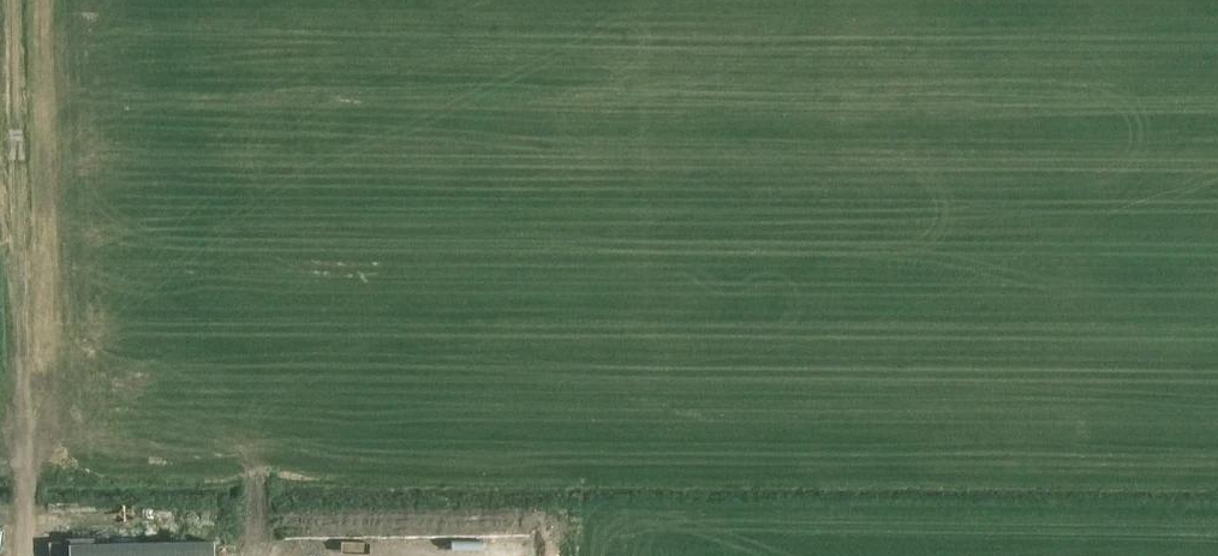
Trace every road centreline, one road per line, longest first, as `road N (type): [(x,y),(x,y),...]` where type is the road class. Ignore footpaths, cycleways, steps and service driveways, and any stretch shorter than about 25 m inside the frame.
road 1 (track): [(23,555),(17,0)]

